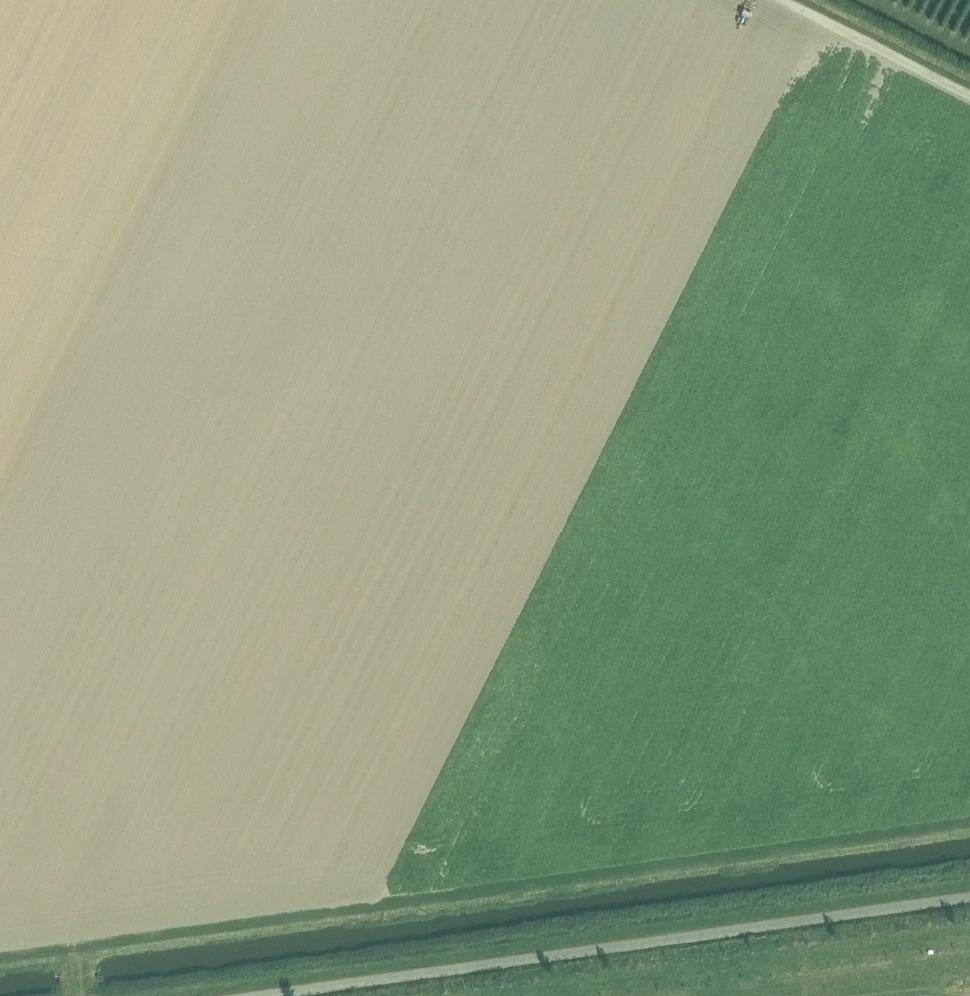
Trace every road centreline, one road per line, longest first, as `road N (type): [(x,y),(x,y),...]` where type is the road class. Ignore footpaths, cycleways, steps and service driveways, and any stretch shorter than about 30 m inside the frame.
road 1 (unclassified): [(969,895),(319,995)]
road 2 (unclassified): [(969,111),(876,48),(773,0)]

